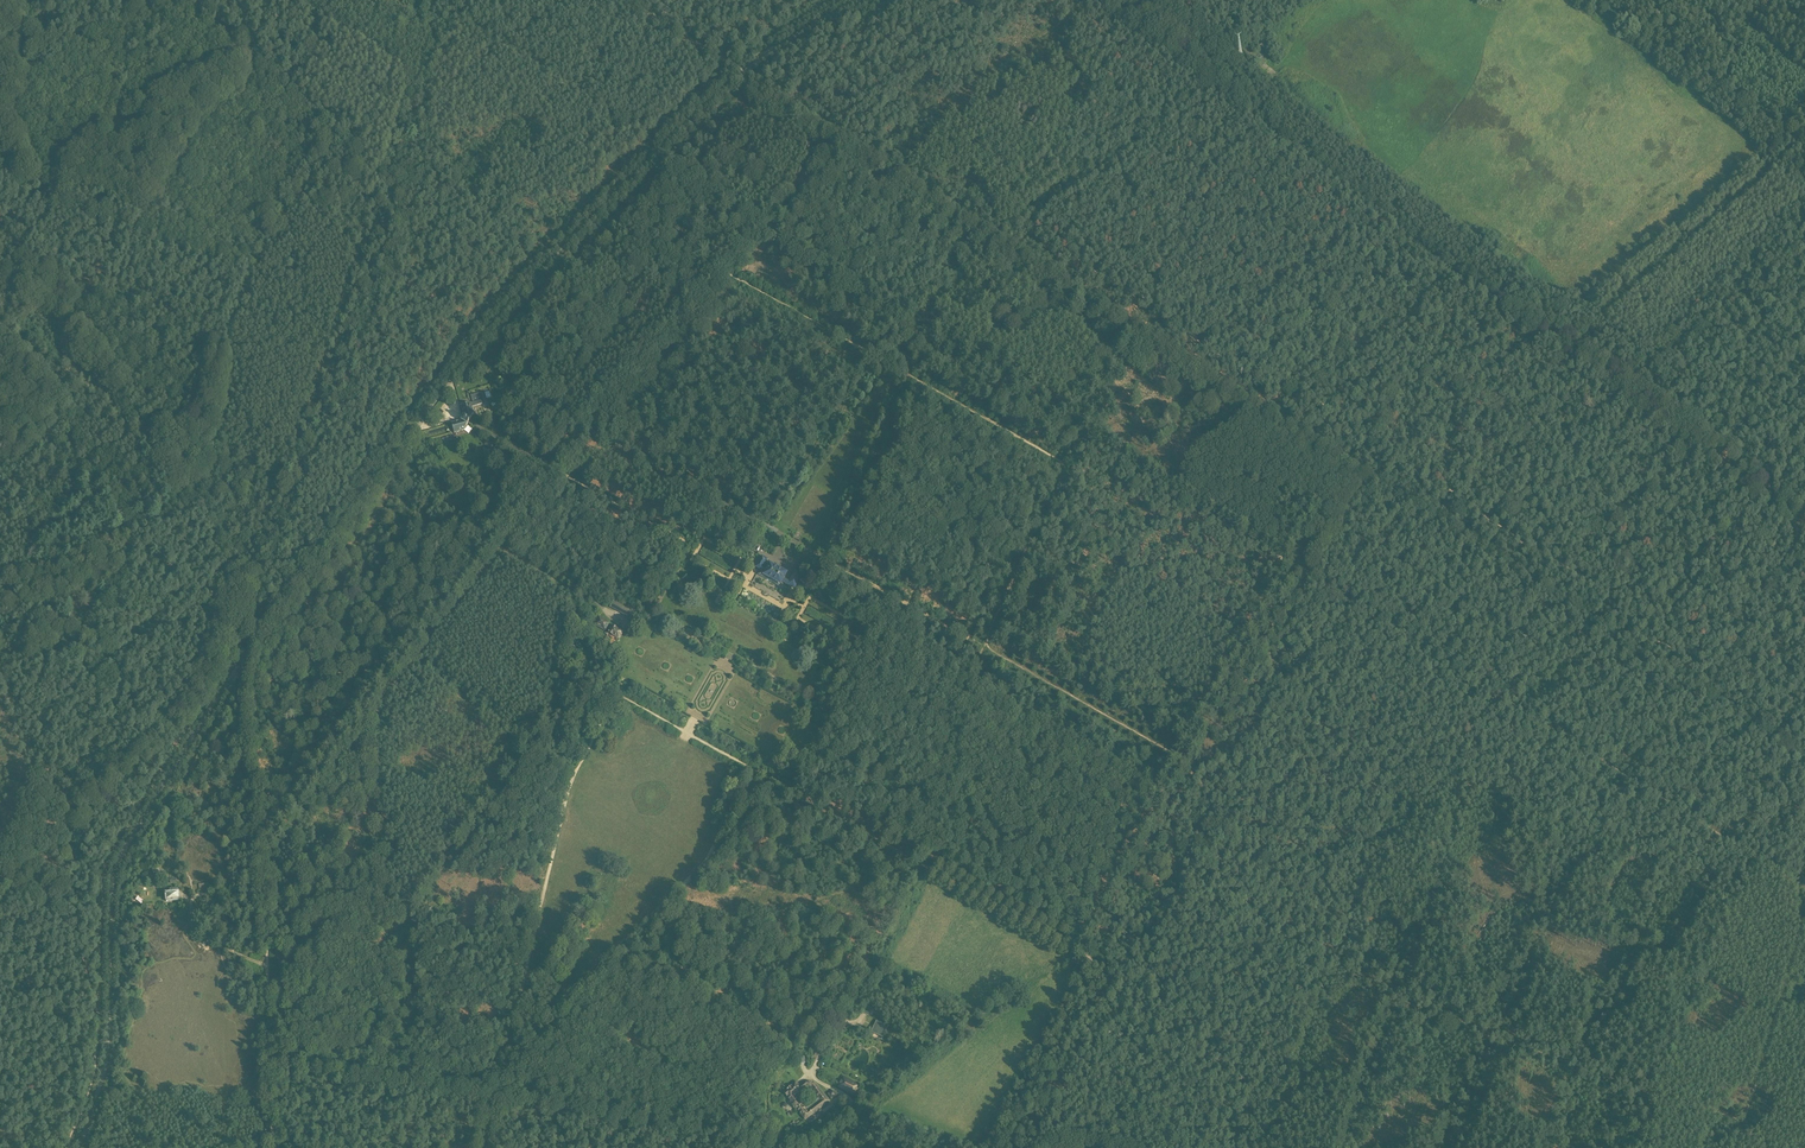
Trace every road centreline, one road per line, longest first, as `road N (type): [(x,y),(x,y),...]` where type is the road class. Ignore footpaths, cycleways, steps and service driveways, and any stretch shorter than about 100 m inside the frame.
road 1 (track): [(1804,753),(631,0)]
road 2 (track): [(1102,992),(1096,968),(1076,951),(619,694),(570,783),(523,1002),(539,1012),(554,1009),(703,862)]
road 3 (track): [(1084,432),(1804,887)]
road 4 (unclassified): [(80,1147),(108,1041),(115,866),(251,647),(416,427)]
road 5 (track): [(274,1147),(245,674),(209,505)]
road 6 (track): [(270,1050),(750,1137),(804,1135),(877,1091)]
road 7 (unclassified): [(445,389),(517,297),(737,77),(859,0)]
road 8 (track): [(653,157),(1084,432)]
road 9 (track): [(69,1147),(98,1046),(98,1001),(82,955),(66,823),(36,774),(0,671)]
road 10 (track): [(401,134),(256,600)]
road 11 (track): [(1294,565),(1076,951)]
road 12 (track): [(857,143),(760,226),(578,429)]
road 13 (track): [(500,531),(260,846)]
road 14 (track): [(0,879),(55,803),(102,781),(175,713),(234,630)]
road 15 (track): [(209,505),(200,467),(105,352),(52,290),(0,259)]
road 16 (track): [(1586,0),(1804,150)]
road 17 (track): [(1084,432),(984,646)]
road 18 (track): [(931,863),(984,646)]
road 19 (track): [(407,653),(577,770)]
road 20 (track): [(490,1147),(527,1006)]
road 21 (track): [(1133,319),(1084,432)]

